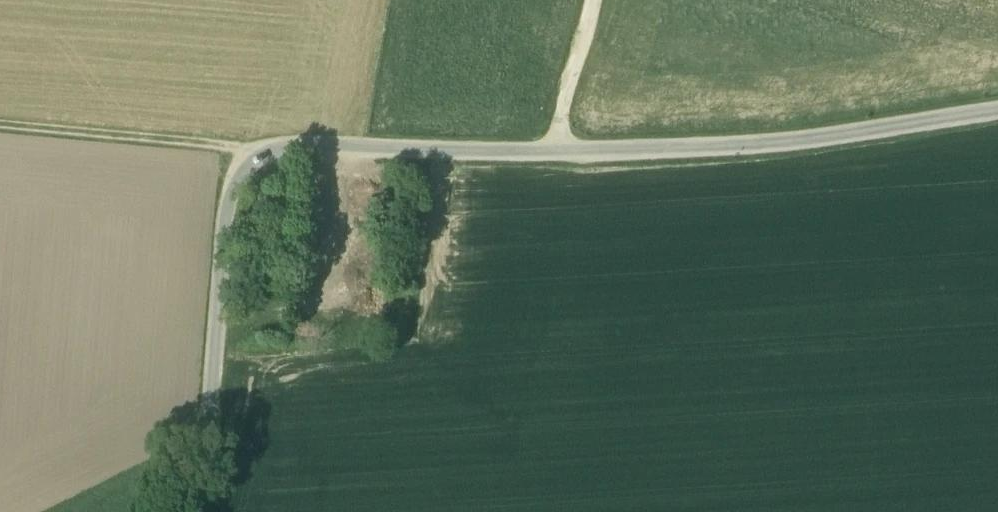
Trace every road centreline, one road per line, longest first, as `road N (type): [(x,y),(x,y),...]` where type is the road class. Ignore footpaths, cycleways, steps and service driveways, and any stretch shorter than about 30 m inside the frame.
road 1 (residential): [(185,511),(202,446),(230,187),(264,148),(771,146),(997,111)]
road 2 (track): [(264,148),(0,126)]
road 3 (track): [(551,151),(591,0)]

